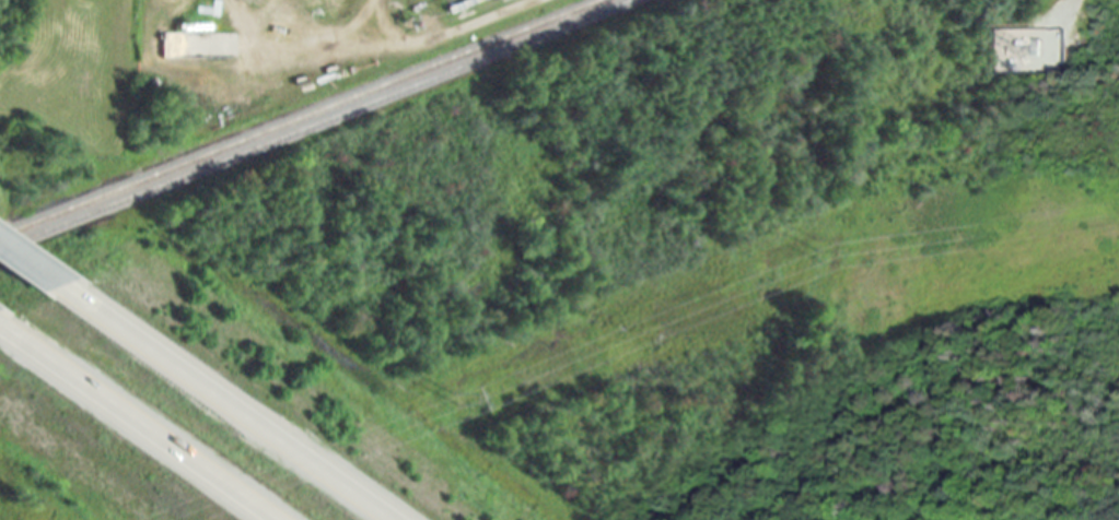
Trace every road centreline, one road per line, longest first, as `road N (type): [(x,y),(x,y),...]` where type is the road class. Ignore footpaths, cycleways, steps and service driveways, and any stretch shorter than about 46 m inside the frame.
road 1 (motorway): [(382,519),(73,304)]
road 2 (motorway): [(0,340),(258,519)]
road 3 (residential): [(109,149),(109,0)]

